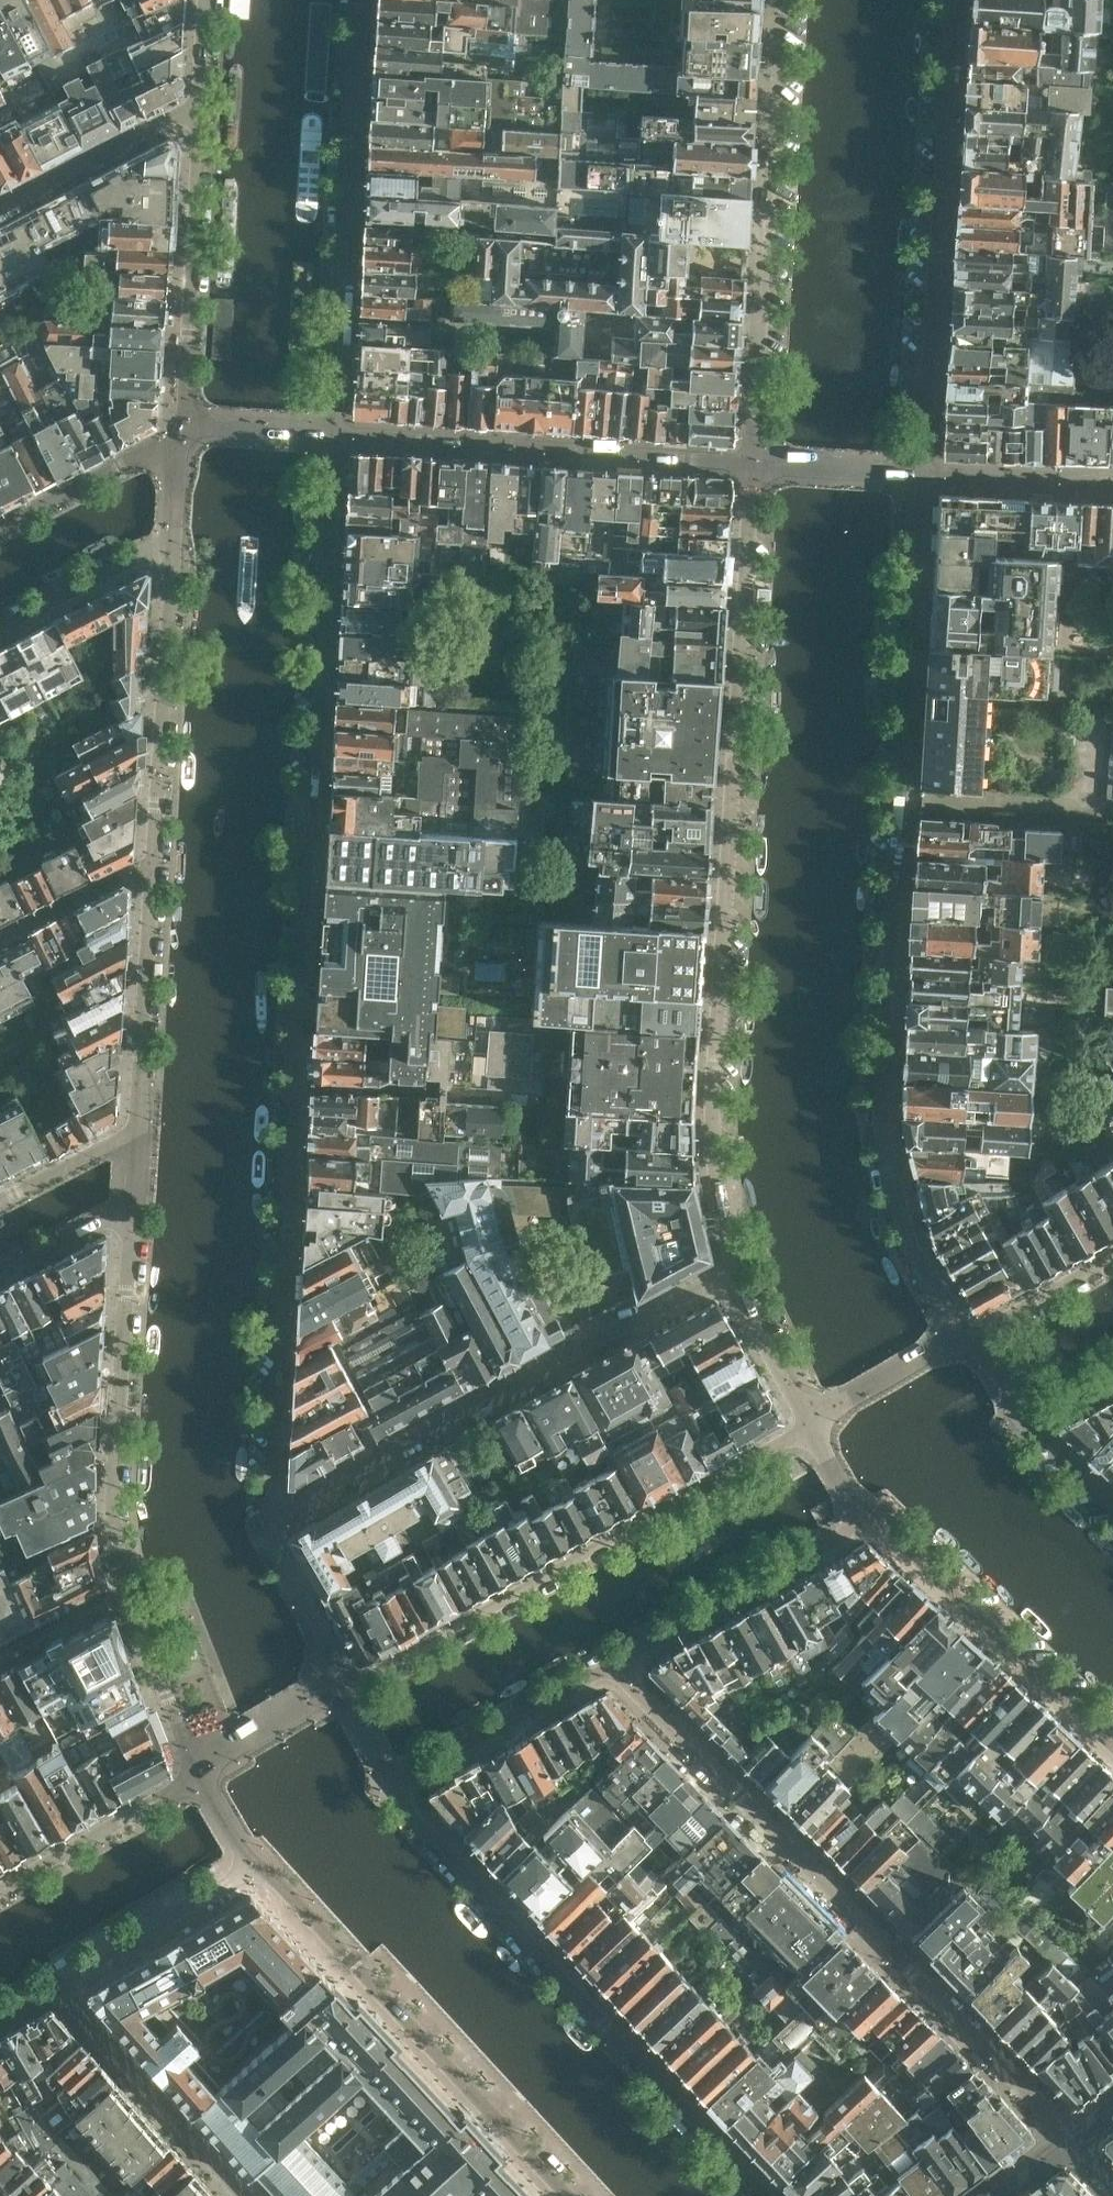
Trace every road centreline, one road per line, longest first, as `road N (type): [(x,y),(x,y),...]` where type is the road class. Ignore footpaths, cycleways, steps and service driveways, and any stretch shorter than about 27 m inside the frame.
road 1 (residential): [(273,1518),(339,437)]
road 2 (residential): [(966,1339),(906,1233),(881,1101),(925,474)]
road 3 (residential): [(752,465),(712,1169),(733,1273)]
road 4 (residential): [(619,1663),(643,1702),(1112,2180)]
road 5 (residential): [(767,2195),(402,1790)]
road 6 (residential): [(809,1426),(344,1687)]
road 7 (residential): [(273,1518),(733,1273)]
road 8 (residential): [(925,474),(952,0)]
road 9 (residential): [(780,0),(752,465)]
road 10 (residential): [(255,1868),(565,2195)]
road 11 (residential): [(339,437),(360,0)]
road 12 (residential): [(339,437),(752,465)]
road 13 (residential): [(133,1204),(115,1525),(124,1588)]
road 14 (residential): [(867,1522),(1112,1749)]
road 15 (residential): [(199,106),(181,433)]
road 16 (residential): [(173,552),(154,874)]
road 17 (residential): [(0,2017),(255,1868)]
road 18 (residential): [(619,1663),(867,1522)]
road 19 (residential): [(154,874),(139,1129)]
road 20 (residential): [(402,1790),(619,1663)]
road 21 (residential): [(198,1773),(0,1890)]
road 22 (residential): [(199,106),(0,208)]
road 23 (residential): [(181,433),(0,526)]
road 24 (residential): [(124,1588),(198,1773)]
road 25 (residential): [(0,632),(148,554),(173,552)]
road 26 (residential): [(925,474),(1112,486)]
road 27 (residential): [(344,1687),(278,1545),(273,1518)]
road 28 (residential): [(966,1339),(809,1426)]
road 29 (residential): [(925,474),(752,465)]
road 30 (residential): [(733,1273),(809,1426)]
road 31 (residential): [(344,1687),(246,1738),(198,1773)]
road 32 (residential): [(0,940),(127,876),(154,874)]
road 33 (residential): [(1112,1254),(966,1339)]
road 34 (residential): [(339,437),(181,433)]
road 35 (residential): [(139,1129),(0,1203)]
road 36 (residential): [(0,1274),(133,1204)]
road 37 (residential): [(0,1656),(124,1588)]

